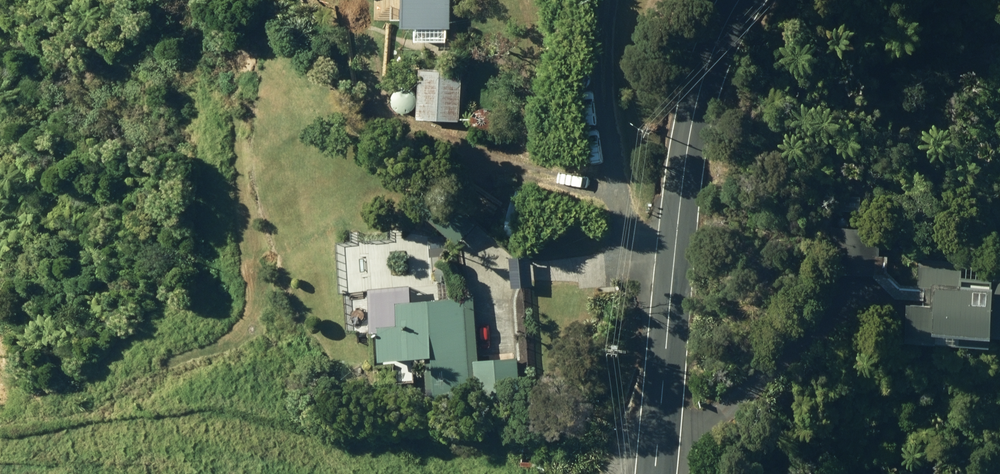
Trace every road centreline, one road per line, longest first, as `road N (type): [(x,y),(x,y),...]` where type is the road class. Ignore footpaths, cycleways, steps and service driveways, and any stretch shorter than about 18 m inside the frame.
road 1 (secondary): [(739,0),(701,85),(685,161),(655,473)]

